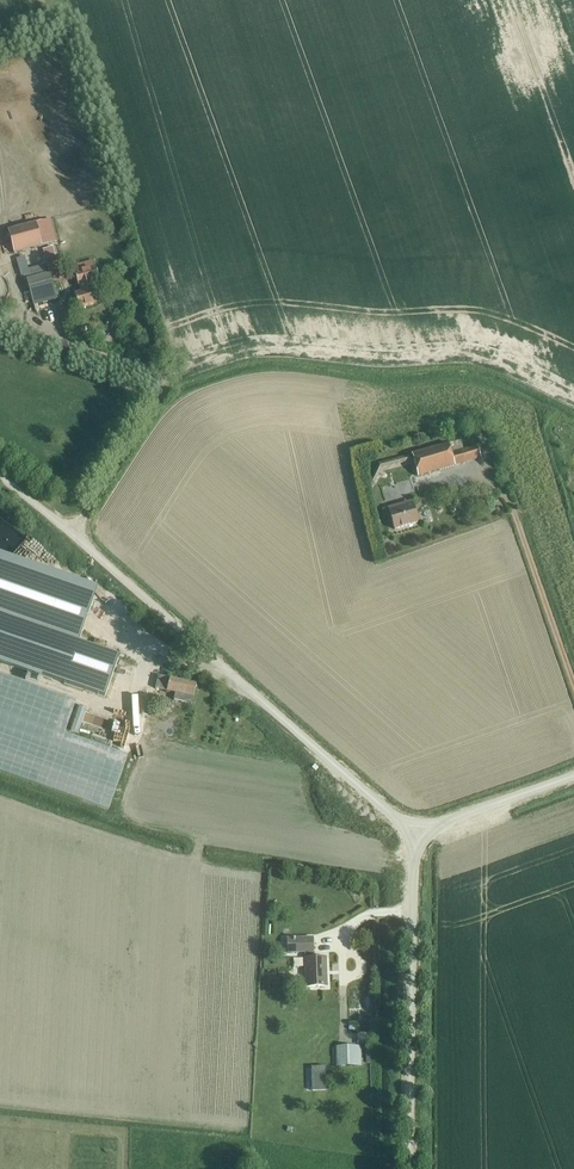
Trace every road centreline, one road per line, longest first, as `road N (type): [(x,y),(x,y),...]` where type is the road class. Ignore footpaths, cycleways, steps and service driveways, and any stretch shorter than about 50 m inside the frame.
road 1 (unclassified): [(415,833),(0,476)]
road 2 (unclassified): [(411,1168),(415,833)]
road 3 (unclassified): [(415,833),(573,779)]

